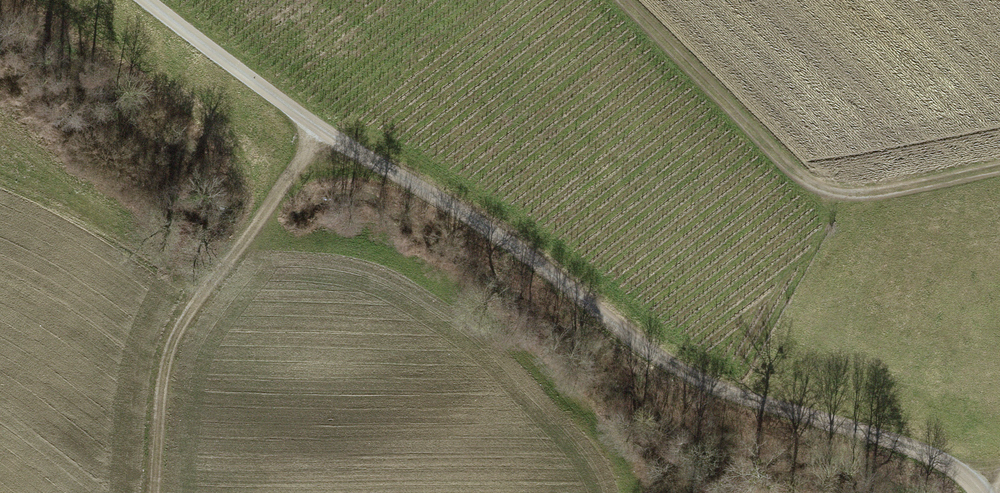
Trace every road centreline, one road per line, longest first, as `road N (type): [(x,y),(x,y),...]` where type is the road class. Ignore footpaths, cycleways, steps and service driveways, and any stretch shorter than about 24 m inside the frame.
road 1 (track): [(159,0),(324,130),(508,240),(687,374),(947,469),(982,492)]
road 2 (track): [(633,0),(814,180),(844,194),(902,192),(999,172)]
road 3 (track): [(154,492),(162,385),(186,327),(324,130)]

